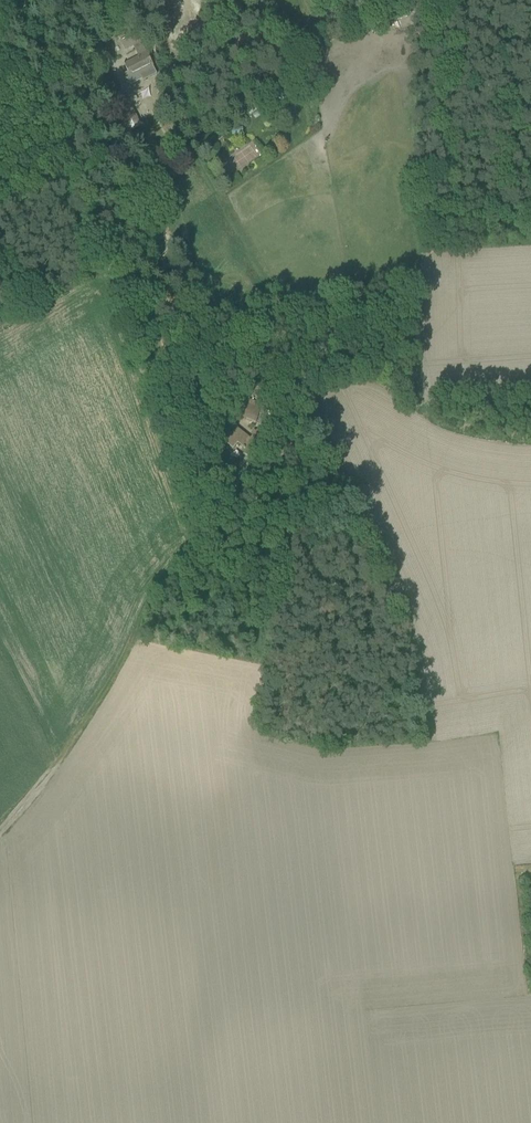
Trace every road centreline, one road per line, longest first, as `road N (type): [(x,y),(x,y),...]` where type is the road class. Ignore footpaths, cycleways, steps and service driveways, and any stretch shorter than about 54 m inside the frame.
road 1 (residential): [(0,46),(105,253),(143,371)]

